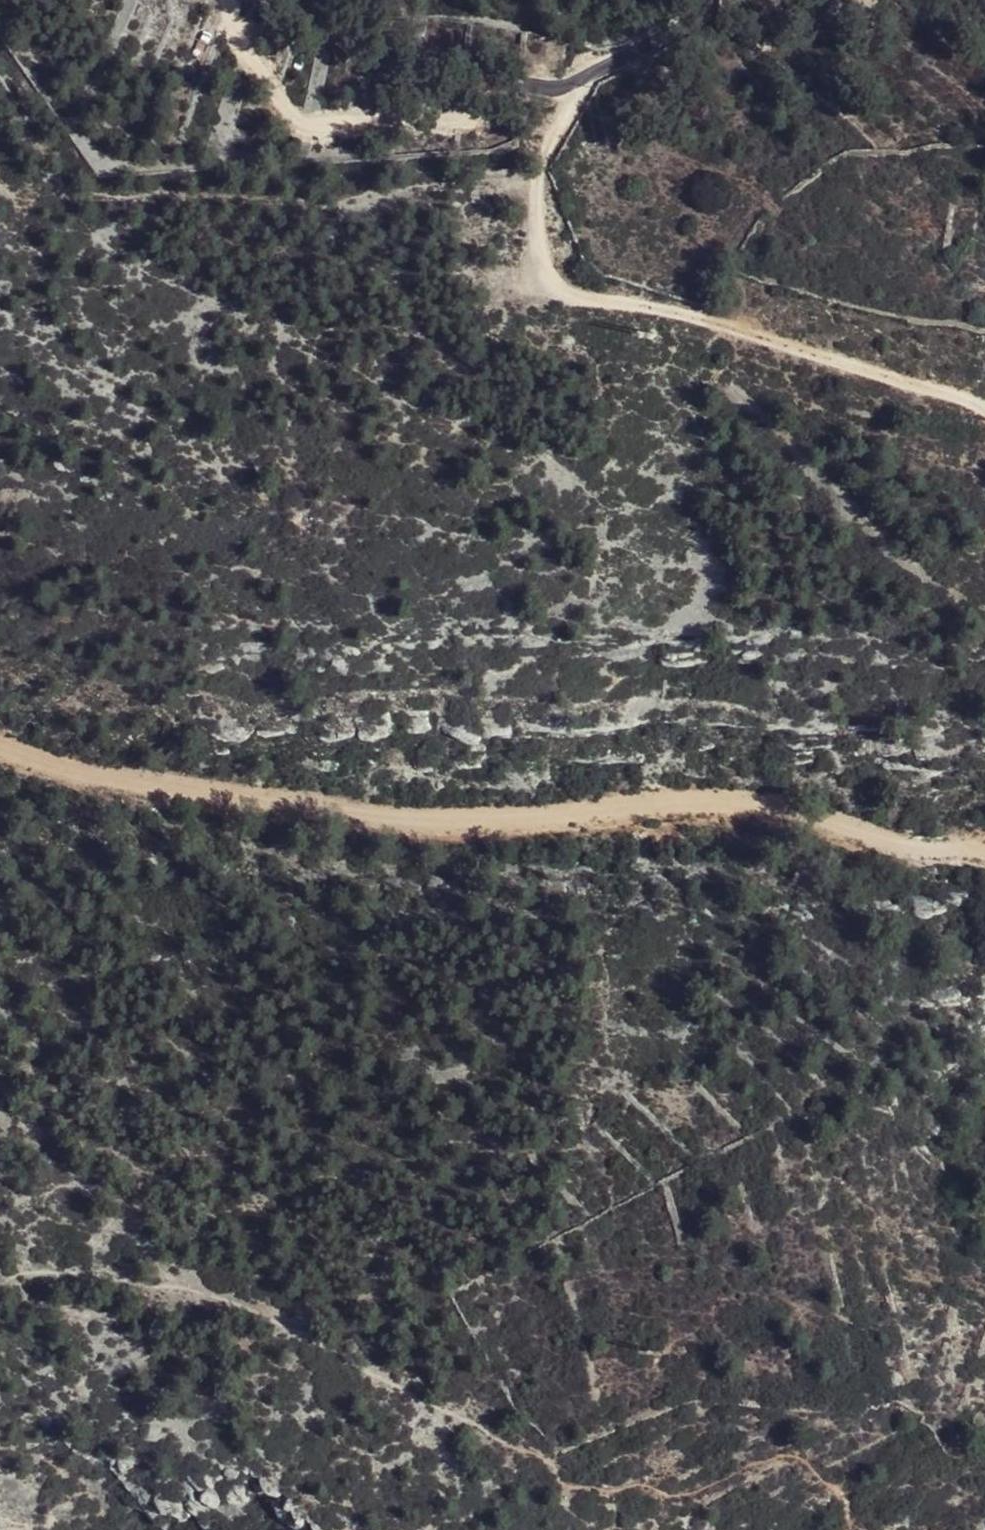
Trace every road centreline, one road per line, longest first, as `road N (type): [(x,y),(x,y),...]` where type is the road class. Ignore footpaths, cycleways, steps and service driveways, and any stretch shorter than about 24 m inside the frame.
road 1 (track): [(984,859),(897,849),(773,804),(409,824),(62,771),(0,744)]
road 2 (track): [(688,0),(669,26),(577,83),(549,139),(534,235),(541,275),(569,293),(666,310),(984,411)]

